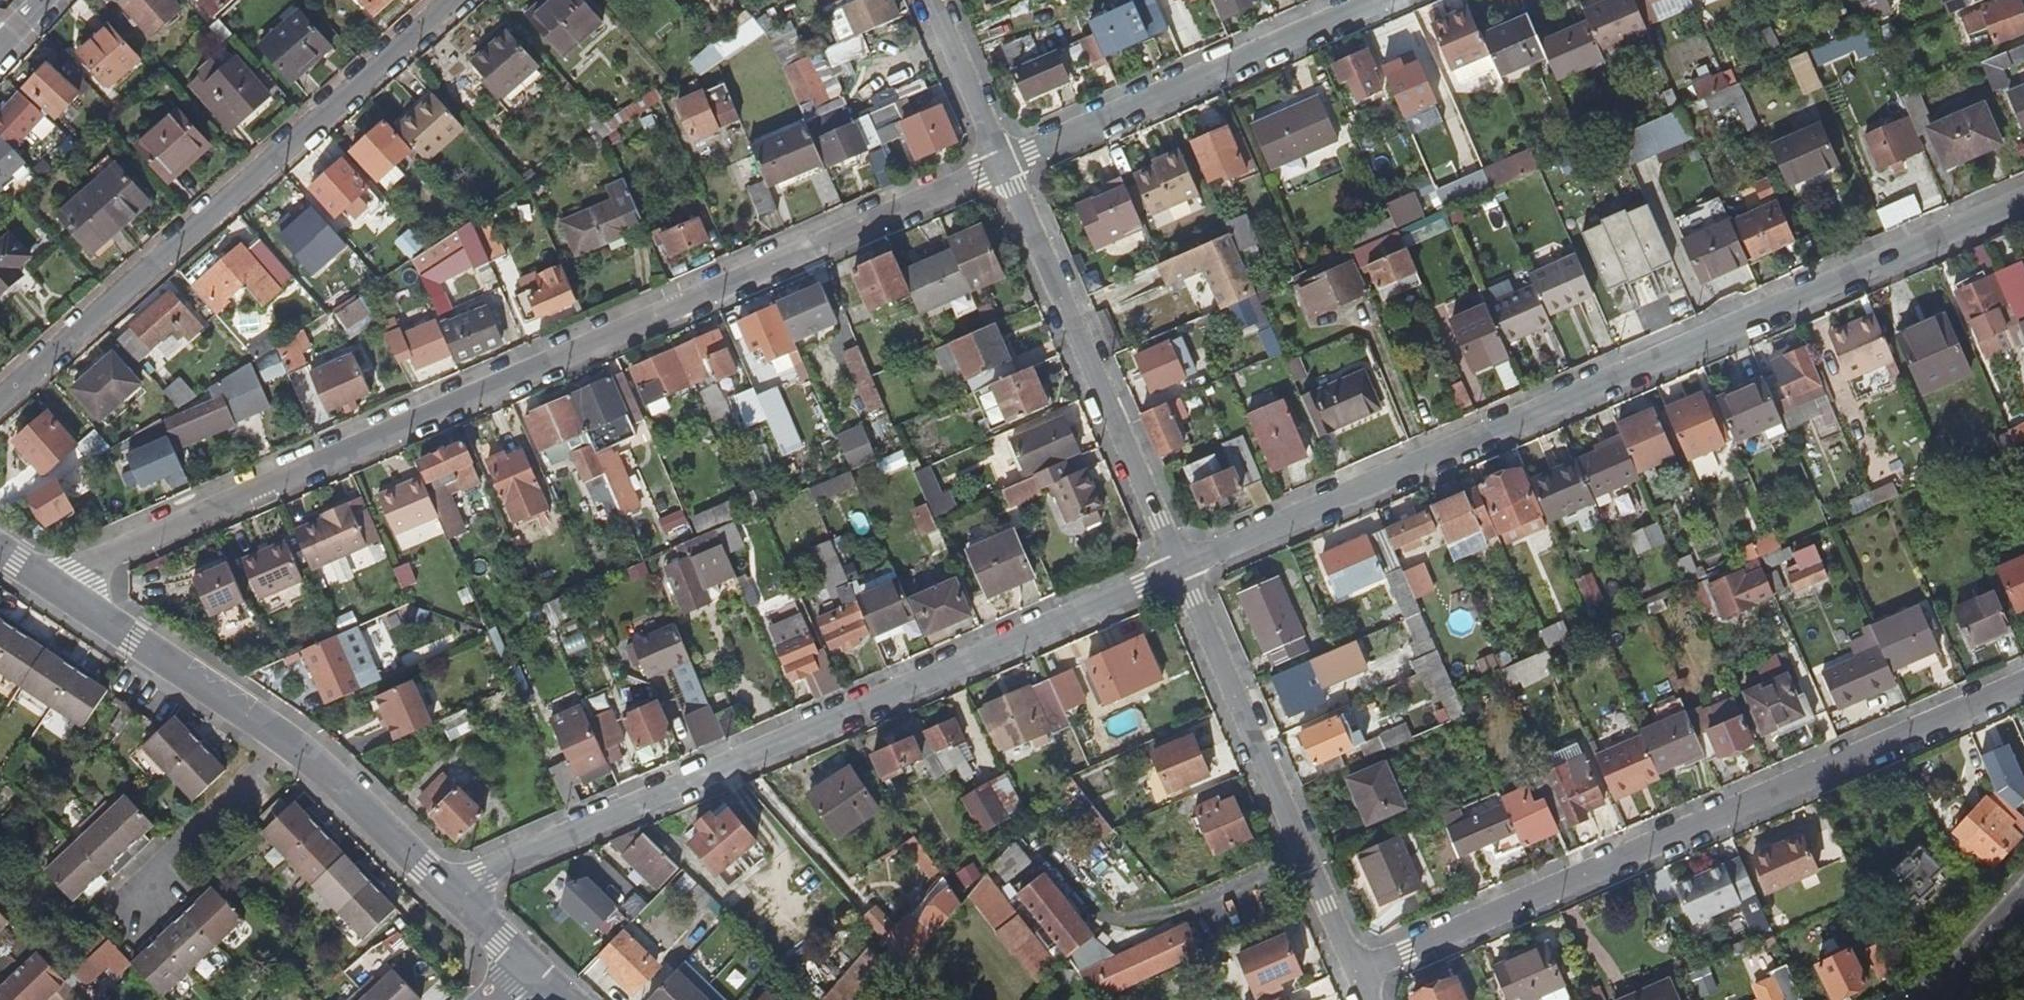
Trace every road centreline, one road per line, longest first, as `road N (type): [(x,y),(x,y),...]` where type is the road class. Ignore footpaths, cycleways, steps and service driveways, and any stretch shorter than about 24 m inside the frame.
road 1 (residential): [(1004,163),(80,577),(67,592)]
road 2 (residential): [(1180,569),(2023,200)]
road 3 (residential): [(448,886),(1180,569)]
road 4 (residential): [(1355,974),(2023,689)]
road 5 (residential): [(0,403),(456,0)]
road 6 (residential): [(67,592),(311,755),(448,886)]
road 7 (residential): [(1004,163),(1180,569)]
road 8 (residential): [(1180,569),(1355,974)]
road 9 (residential): [(1376,0),(1004,163)]
road 10 (residential): [(933,0),(1004,163)]
road 11 (residential): [(1933,999),(2023,902)]

